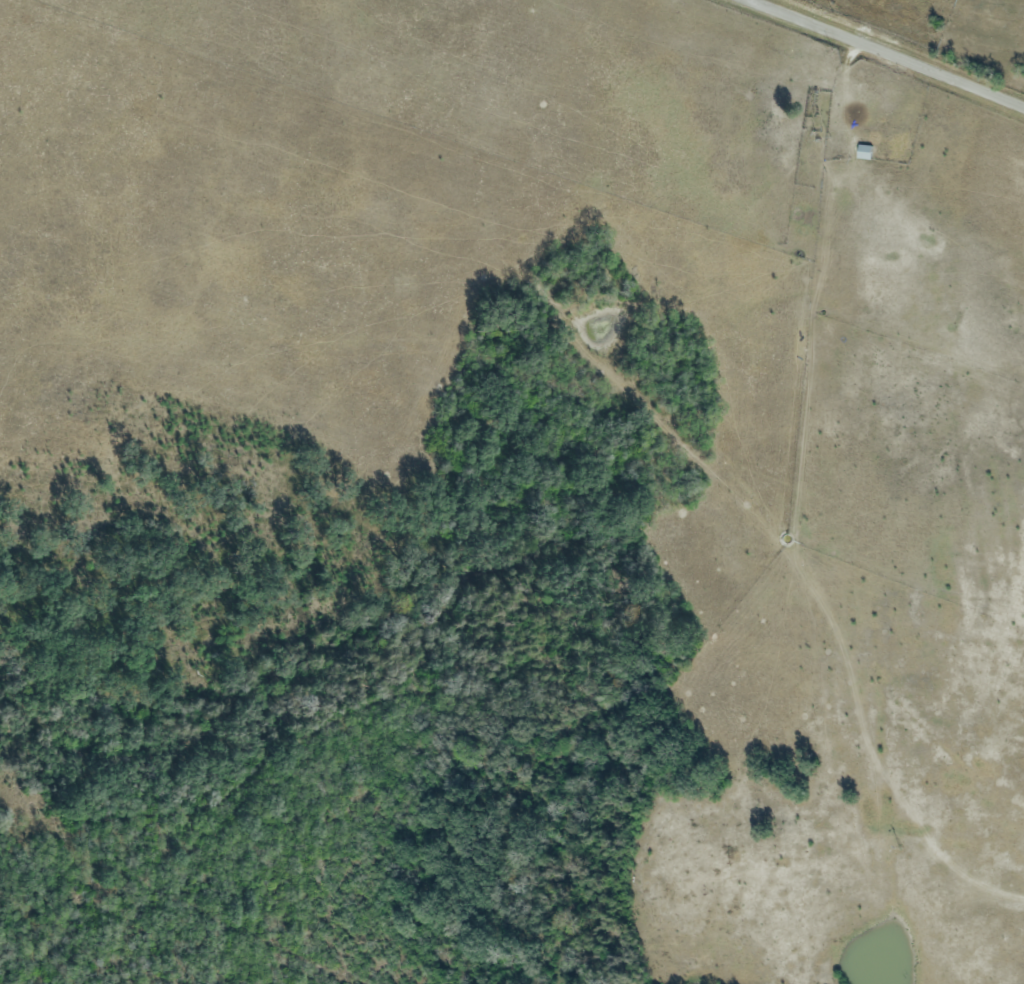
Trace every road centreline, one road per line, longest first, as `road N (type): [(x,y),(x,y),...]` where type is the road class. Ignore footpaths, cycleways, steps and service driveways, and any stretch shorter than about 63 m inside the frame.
road 1 (residential): [(1023,108),(740,0)]

